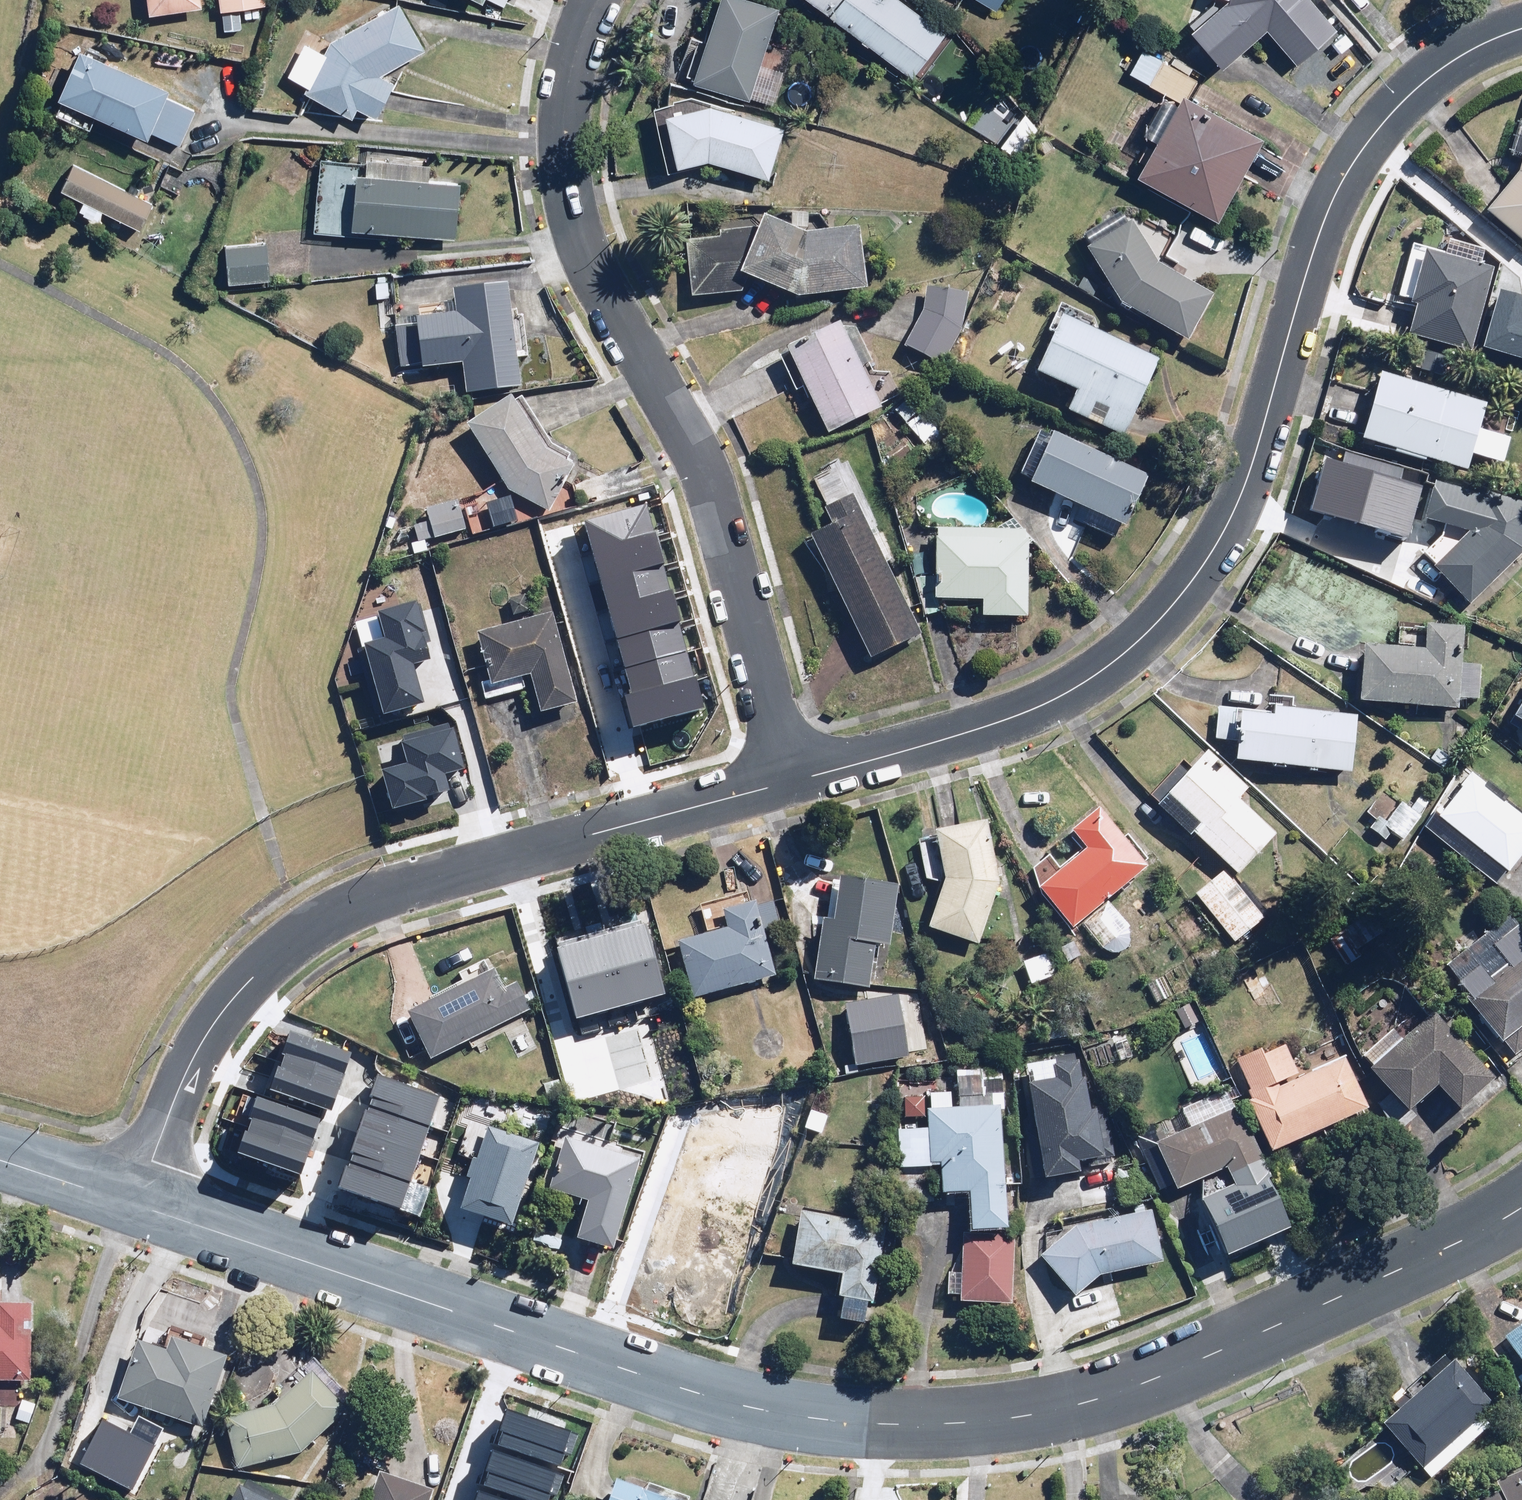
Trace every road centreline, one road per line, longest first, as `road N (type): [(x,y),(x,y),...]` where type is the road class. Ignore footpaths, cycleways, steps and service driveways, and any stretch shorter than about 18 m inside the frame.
road 1 (residential): [(1521,1207),(1158,1376),(1039,1414),(866,1425),(694,1391),(137,1204)]
road 2 (residential): [(799,781),(1023,713),(1133,645),(1189,586),(1245,489),(1311,256),(1341,184),(1382,125),(1423,86),(1471,49),(1521,30)]
road 3 (residential): [(137,1204),(175,1095),(213,1022),(304,936),(399,889),(799,781)]
road 4 (residential): [(799,781),(707,477),(592,258),(575,207),(564,132),(569,70),(597,0)]
road 5 (residential): [(137,1204),(0,1160)]

